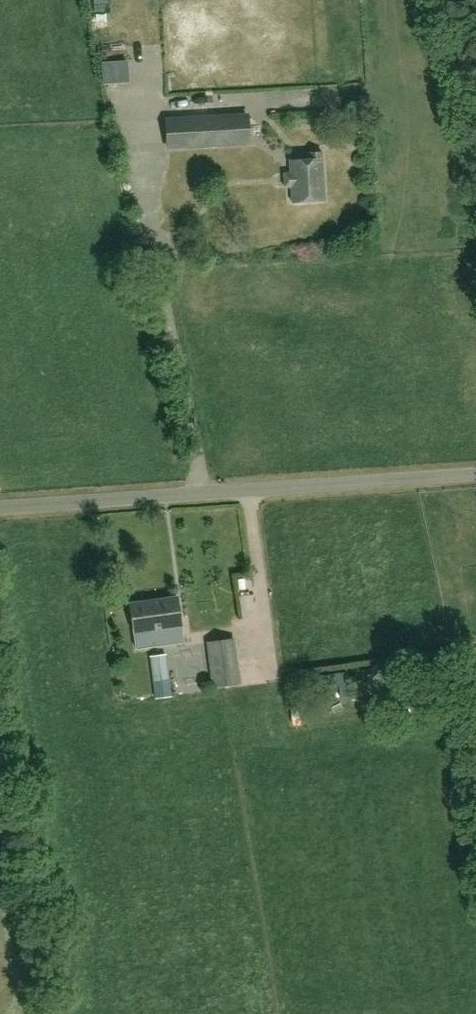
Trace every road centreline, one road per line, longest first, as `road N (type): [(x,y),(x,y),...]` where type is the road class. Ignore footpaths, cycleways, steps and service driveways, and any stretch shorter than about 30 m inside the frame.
road 1 (unclassified): [(0,508),(475,475)]

